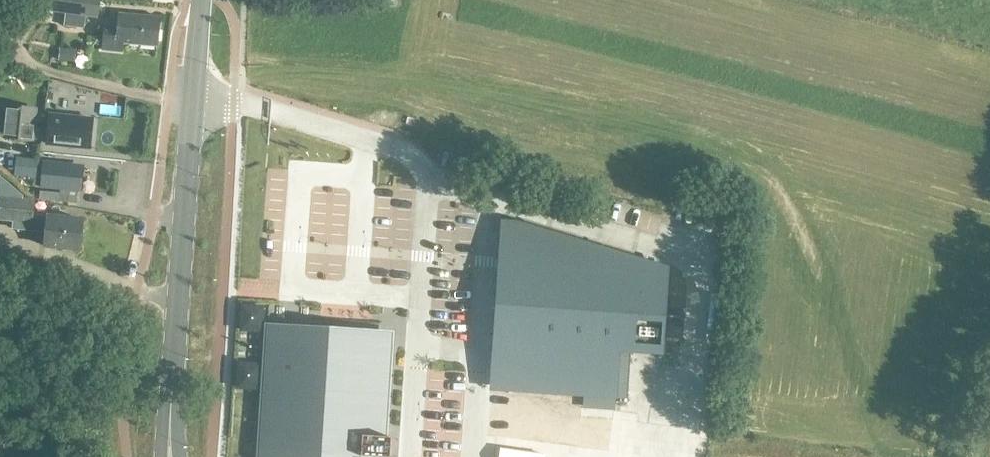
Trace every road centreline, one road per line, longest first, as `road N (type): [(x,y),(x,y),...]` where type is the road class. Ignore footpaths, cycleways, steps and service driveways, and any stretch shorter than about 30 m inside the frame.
road 1 (secondary): [(168,456),(201,0)]

